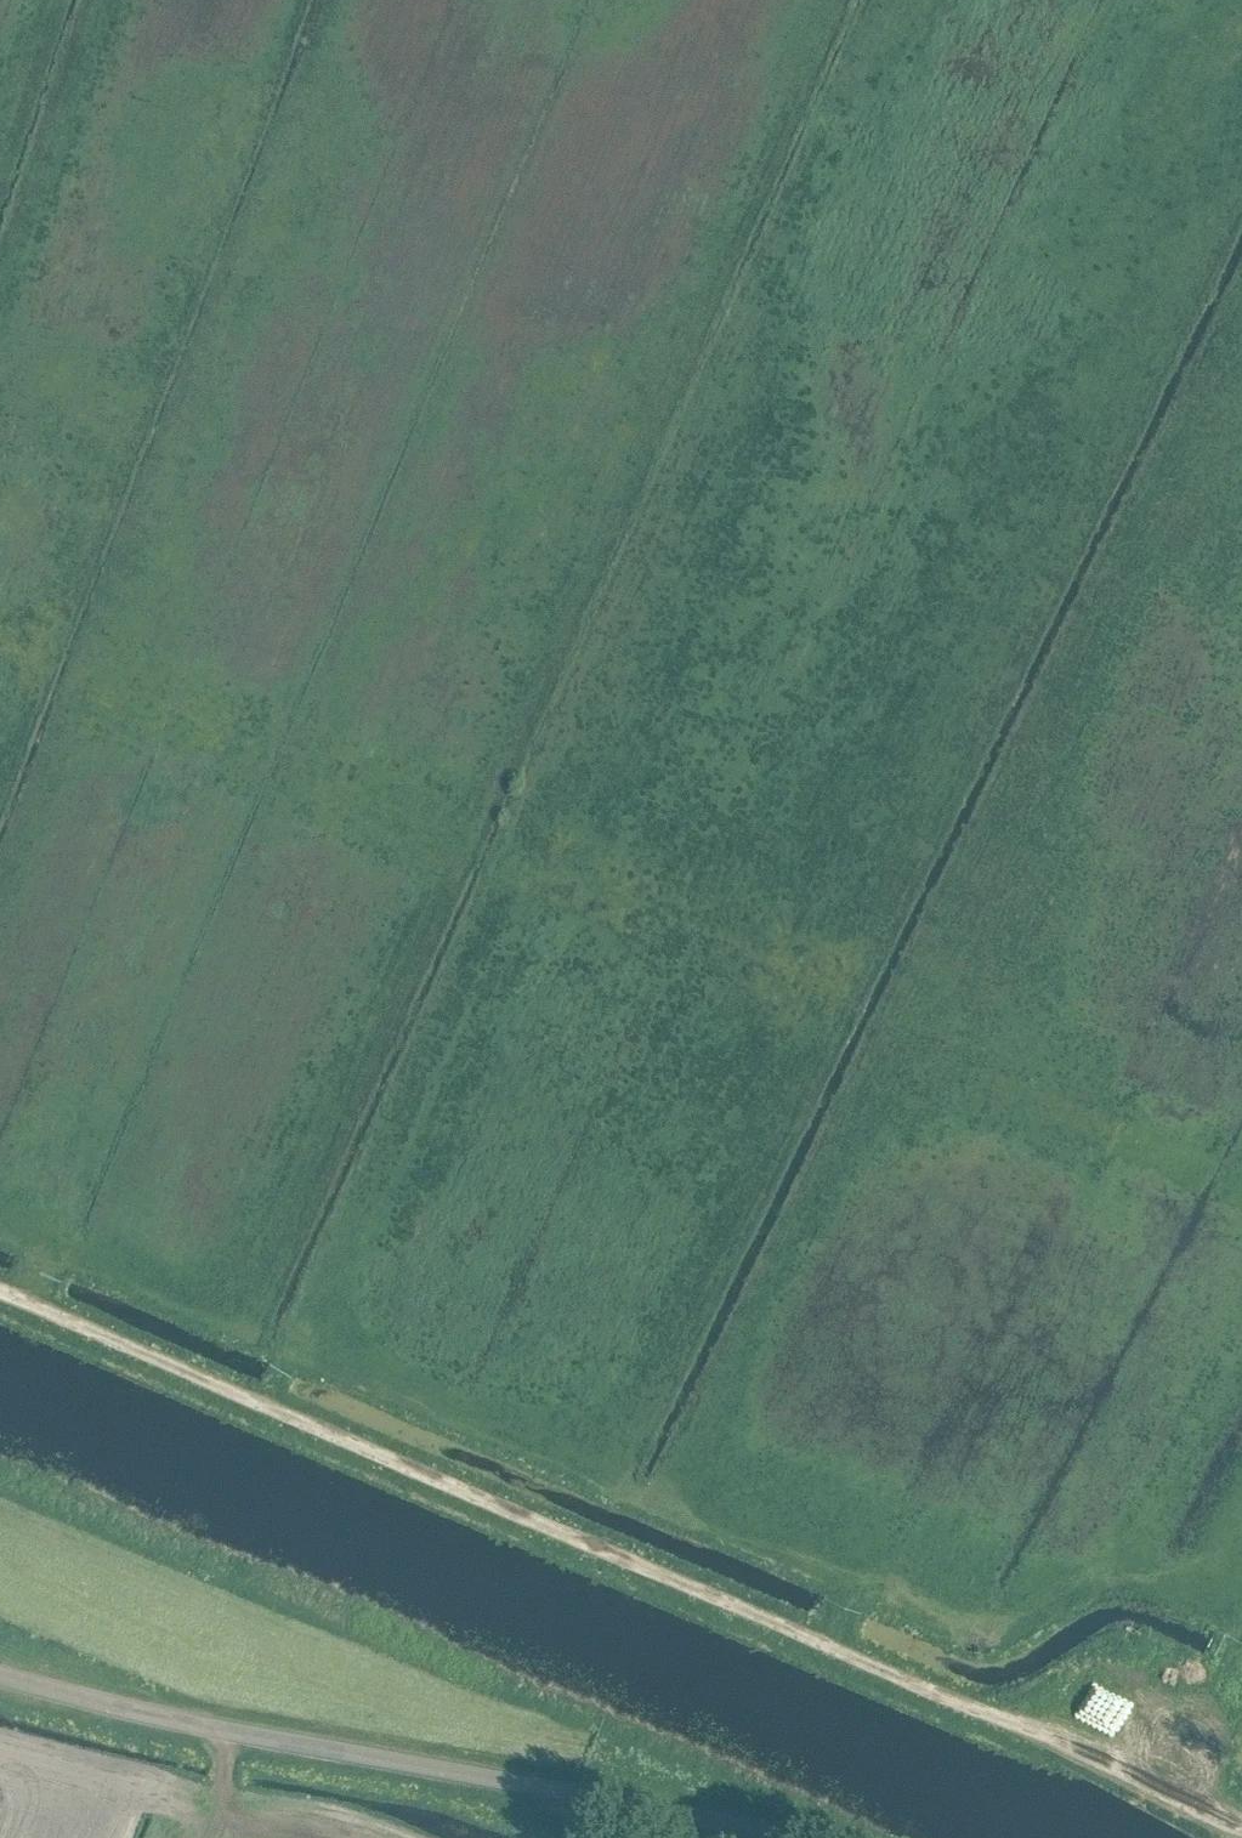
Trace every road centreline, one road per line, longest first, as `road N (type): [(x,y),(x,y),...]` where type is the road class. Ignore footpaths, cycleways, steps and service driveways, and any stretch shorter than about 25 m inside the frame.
road 1 (track): [(0,1290),(1130,1775),(1241,1830)]
road 2 (unclassified): [(790,1837),(103,1715),(0,1686)]

